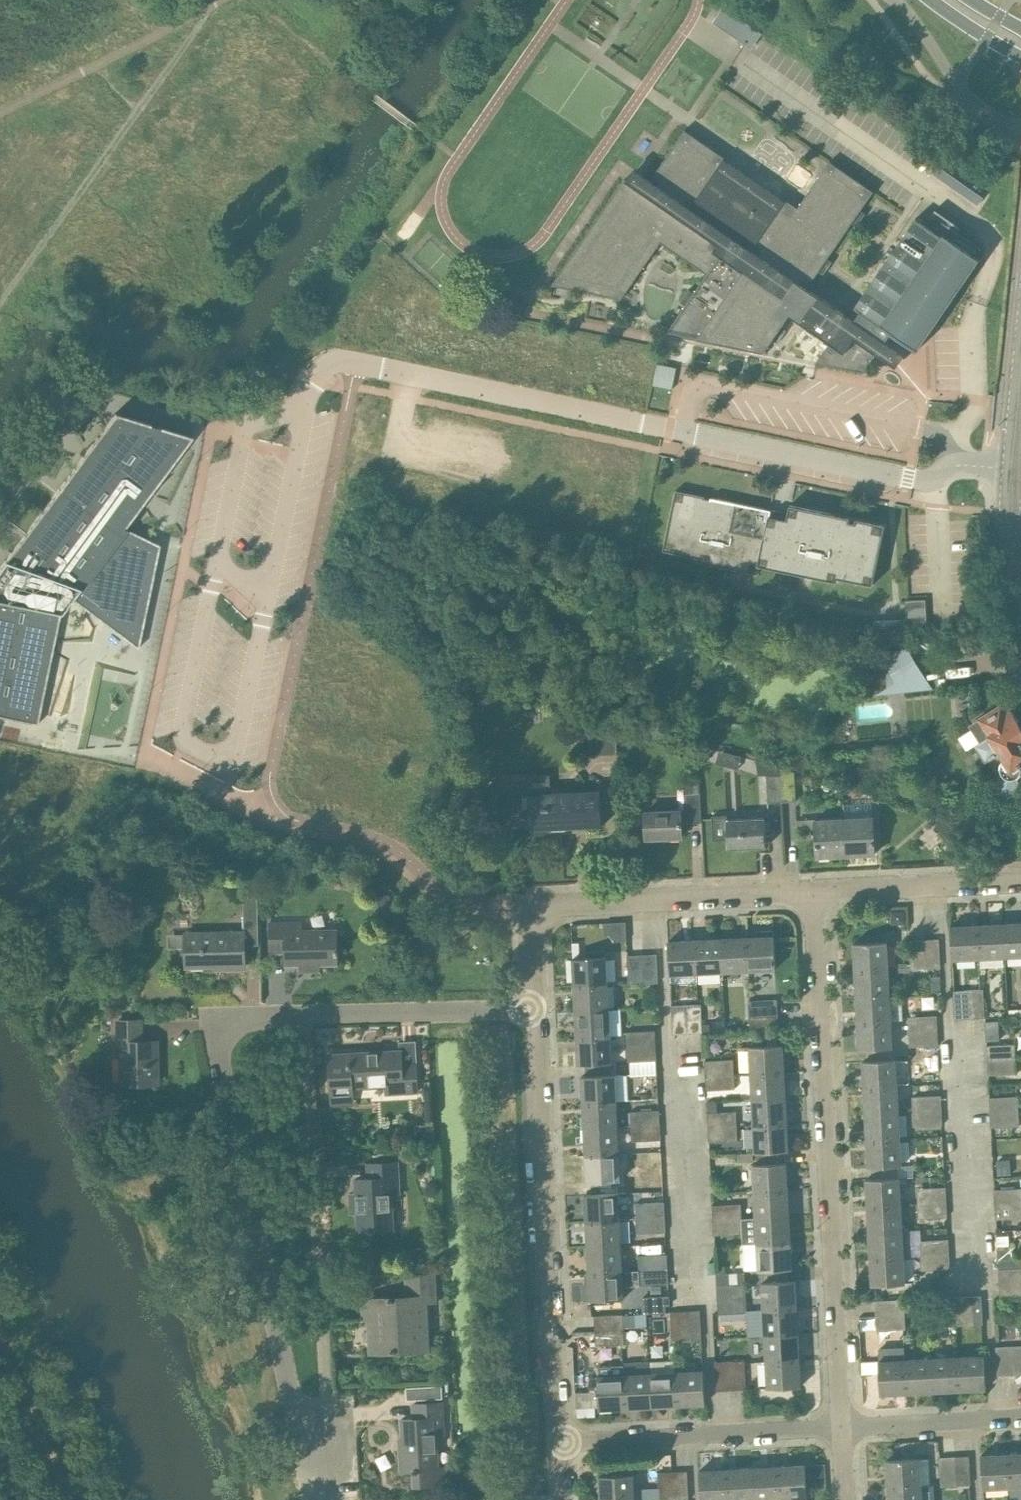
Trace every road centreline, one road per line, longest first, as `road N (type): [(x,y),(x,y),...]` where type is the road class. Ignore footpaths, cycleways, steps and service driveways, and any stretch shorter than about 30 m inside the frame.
road 1 (residential): [(330,1437),(293,1403),(222,1064),(224,1034),(243,1016),(535,1009)]
road 2 (residential): [(1014,468),(967,465),(909,477),(360,363),(331,368),(306,408)]
road 3 (residential): [(843,1427),(814,891)]
road 4 (residential): [(558,1442),(535,1009)]
road 5 (residential): [(814,891),(548,907),(531,933),(535,1009)]
road 6 (residential): [(558,1442),(843,1427)]
road 7 (residential): [(1020,880),(814,891)]
road 8 (residential): [(843,1427),(1020,1418)]

